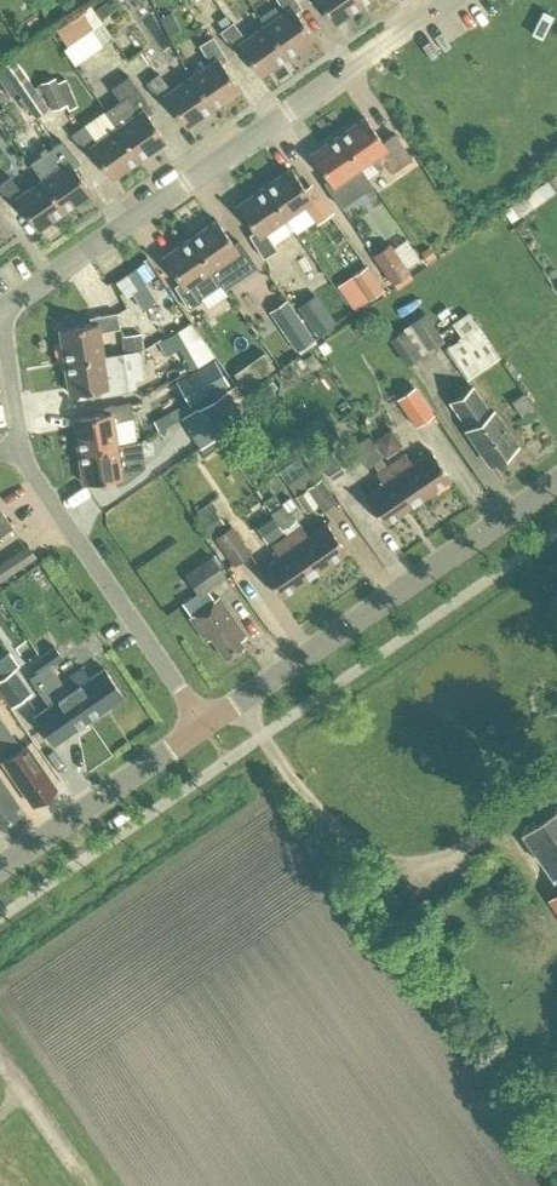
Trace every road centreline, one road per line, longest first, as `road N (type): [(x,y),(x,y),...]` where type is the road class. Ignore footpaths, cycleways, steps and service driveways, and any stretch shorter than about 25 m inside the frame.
road 1 (residential): [(1,312),(445,0)]
road 2 (unclassified): [(206,723),(556,479)]
road 3 (residential): [(206,723),(19,448)]
road 4 (track): [(494,830),(440,860),(392,864),(339,833),(261,735)]
road 5 (unclassified): [(0,866),(206,723)]
road 6 (residential): [(19,448),(1,312)]

